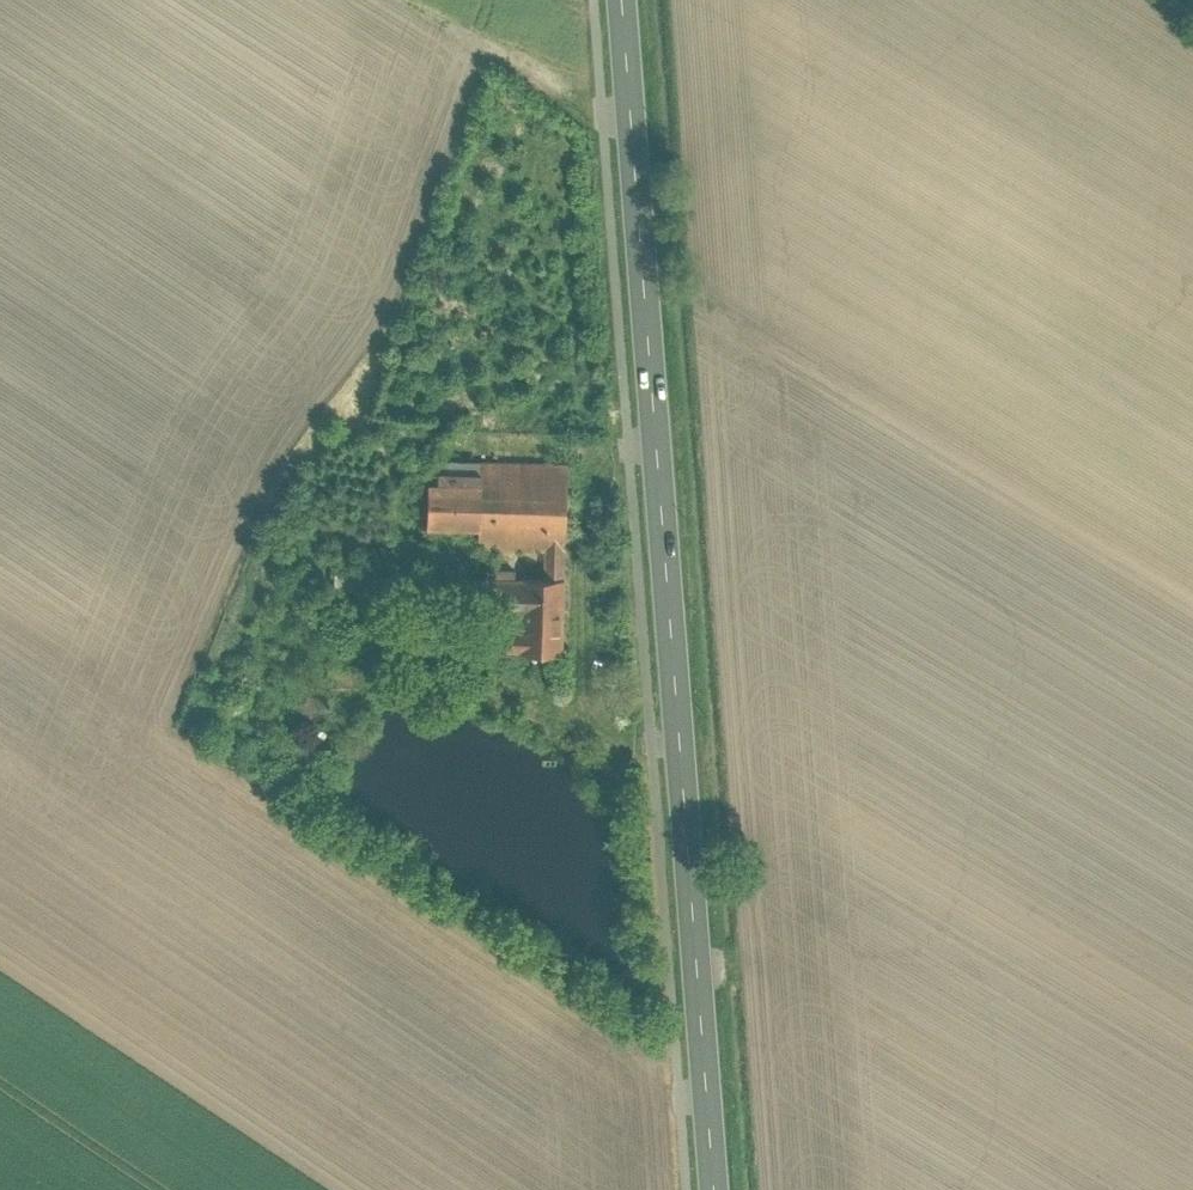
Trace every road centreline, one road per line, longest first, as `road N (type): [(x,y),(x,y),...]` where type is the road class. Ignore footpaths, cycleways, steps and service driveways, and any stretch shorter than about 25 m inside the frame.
road 1 (tertiary): [(623,0),(713,1189)]

